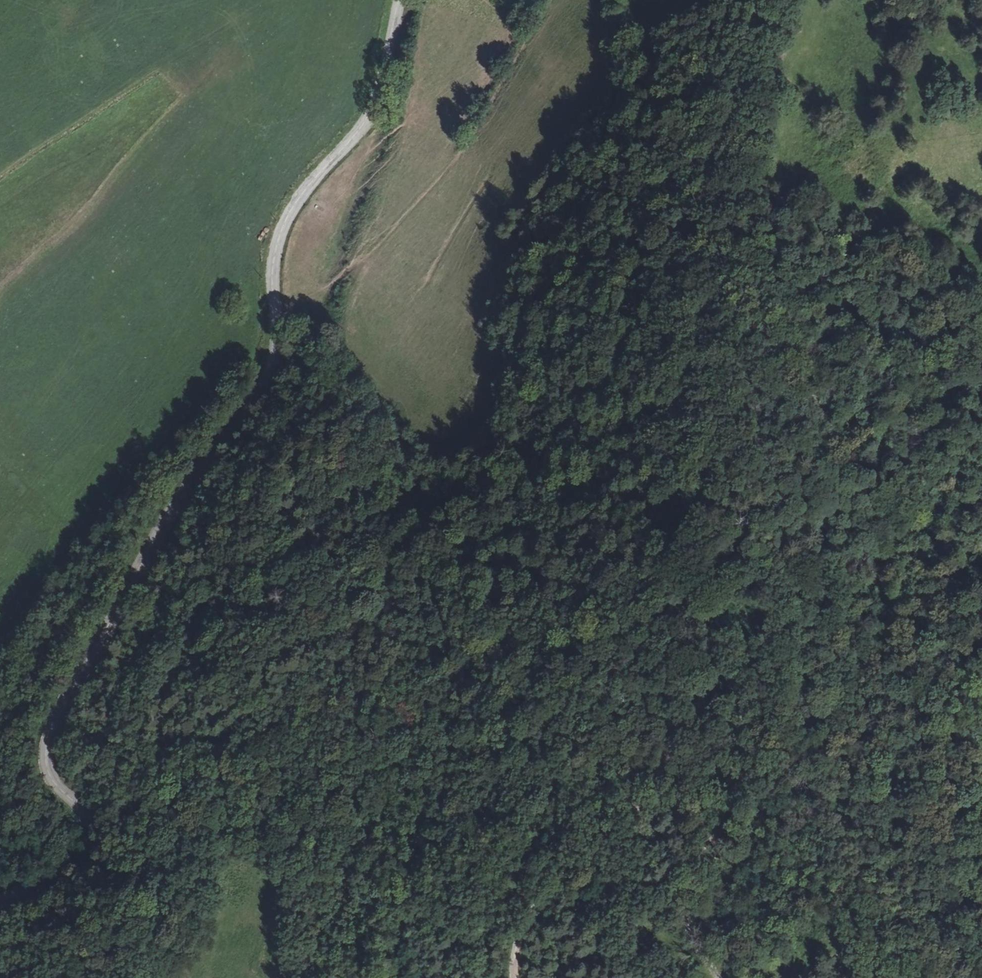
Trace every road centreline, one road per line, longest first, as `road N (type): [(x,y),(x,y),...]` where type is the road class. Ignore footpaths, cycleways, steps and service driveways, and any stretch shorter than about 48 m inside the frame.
road 1 (tertiary): [(0,900),(84,866),(96,845),(89,814),(51,771),(51,741),(162,531),(267,381),(285,228),(368,114),(399,0)]
road 2 (track): [(517,977),(528,915),(600,835),(636,806),(724,775),(730,807),(685,906),(693,943),(720,977)]

